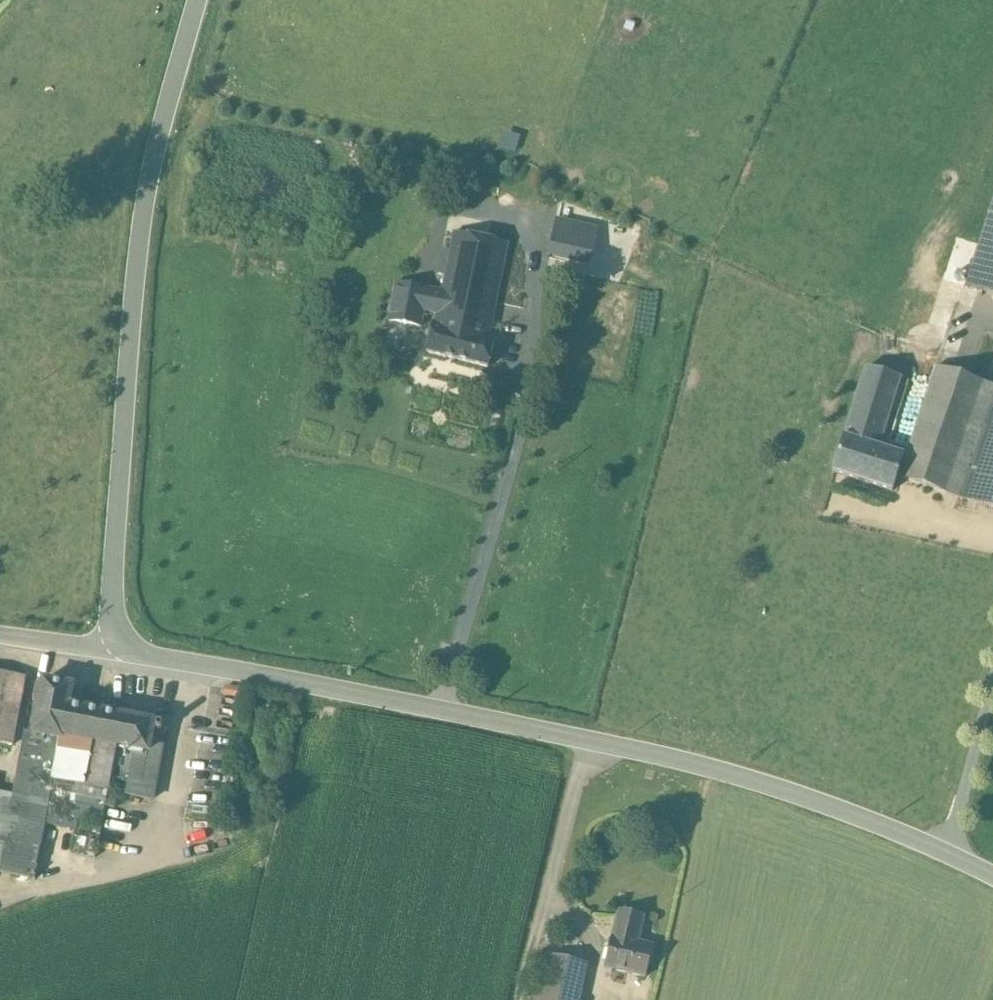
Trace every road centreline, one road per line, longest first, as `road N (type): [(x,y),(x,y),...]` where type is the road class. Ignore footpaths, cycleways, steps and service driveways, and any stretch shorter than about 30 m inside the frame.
road 1 (tertiary): [(122,641),(134,653),(440,710),(755,781),(992,879)]
road 2 (tertiary): [(198,0),(144,231),(114,611),(122,641)]
road 3 (unclassified): [(0,636),(111,648),(122,641)]

